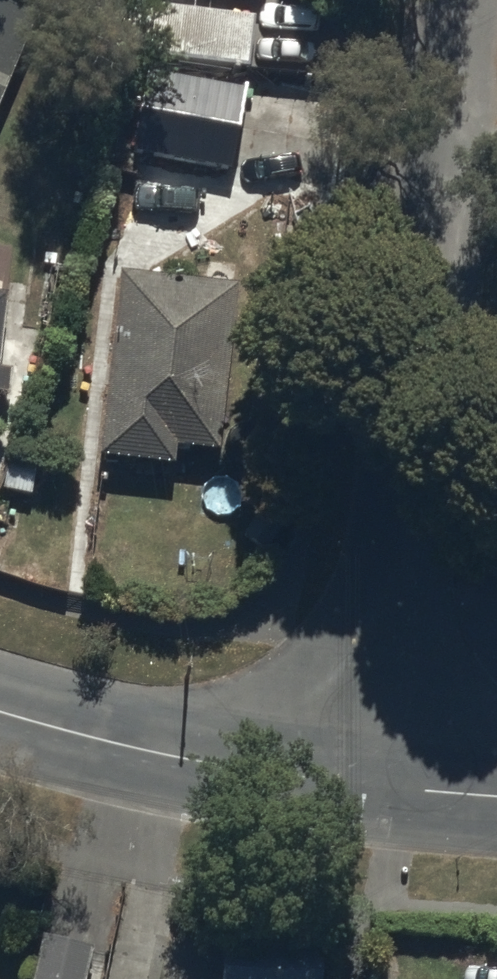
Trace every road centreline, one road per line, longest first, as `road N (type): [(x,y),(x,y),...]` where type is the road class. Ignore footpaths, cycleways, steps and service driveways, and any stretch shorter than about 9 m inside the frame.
road 1 (residential): [(364,786),(451,0)]
road 2 (tertiary): [(0,713),(364,786)]
road 3 (tertiary): [(364,786),(496,795)]

